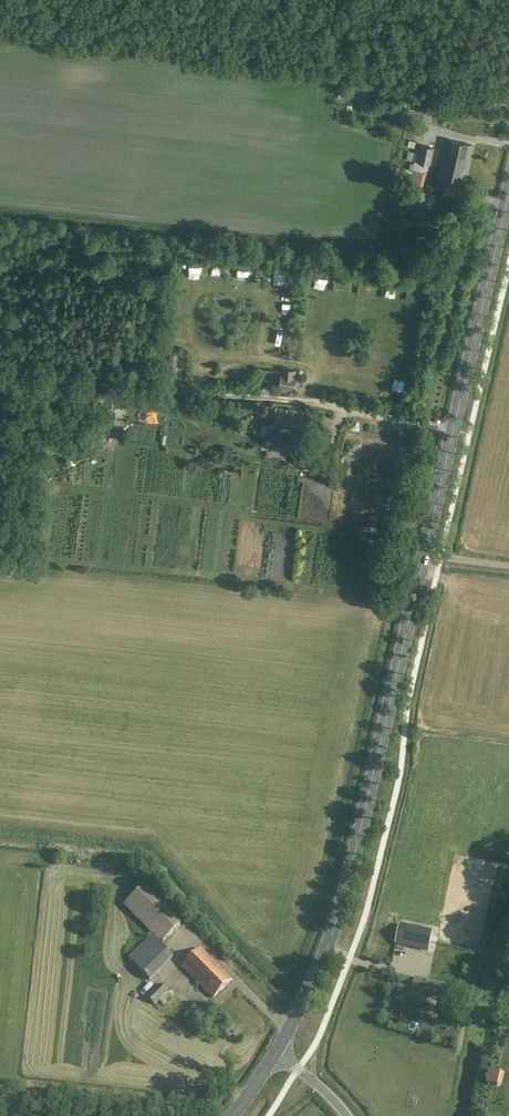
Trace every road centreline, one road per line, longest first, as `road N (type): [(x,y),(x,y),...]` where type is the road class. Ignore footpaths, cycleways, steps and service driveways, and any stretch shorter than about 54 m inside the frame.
road 1 (primary): [(274,1054),(310,993),(351,875),(508,197)]
road 2 (track): [(120,414),(123,398),(139,392),(341,410)]

